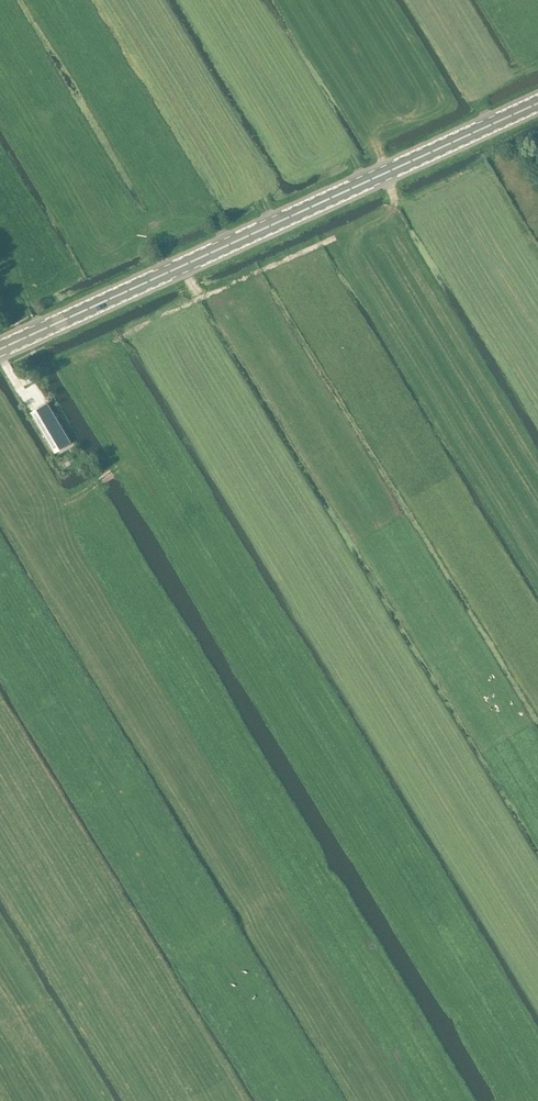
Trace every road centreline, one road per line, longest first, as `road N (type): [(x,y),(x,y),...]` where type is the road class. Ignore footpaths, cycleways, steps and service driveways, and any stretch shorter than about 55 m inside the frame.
road 1 (secondary): [(0,349),(537,104)]
road 2 (track): [(537,253),(484,168),(115,342)]
road 3 (track): [(0,488),(50,512),(129,462)]

